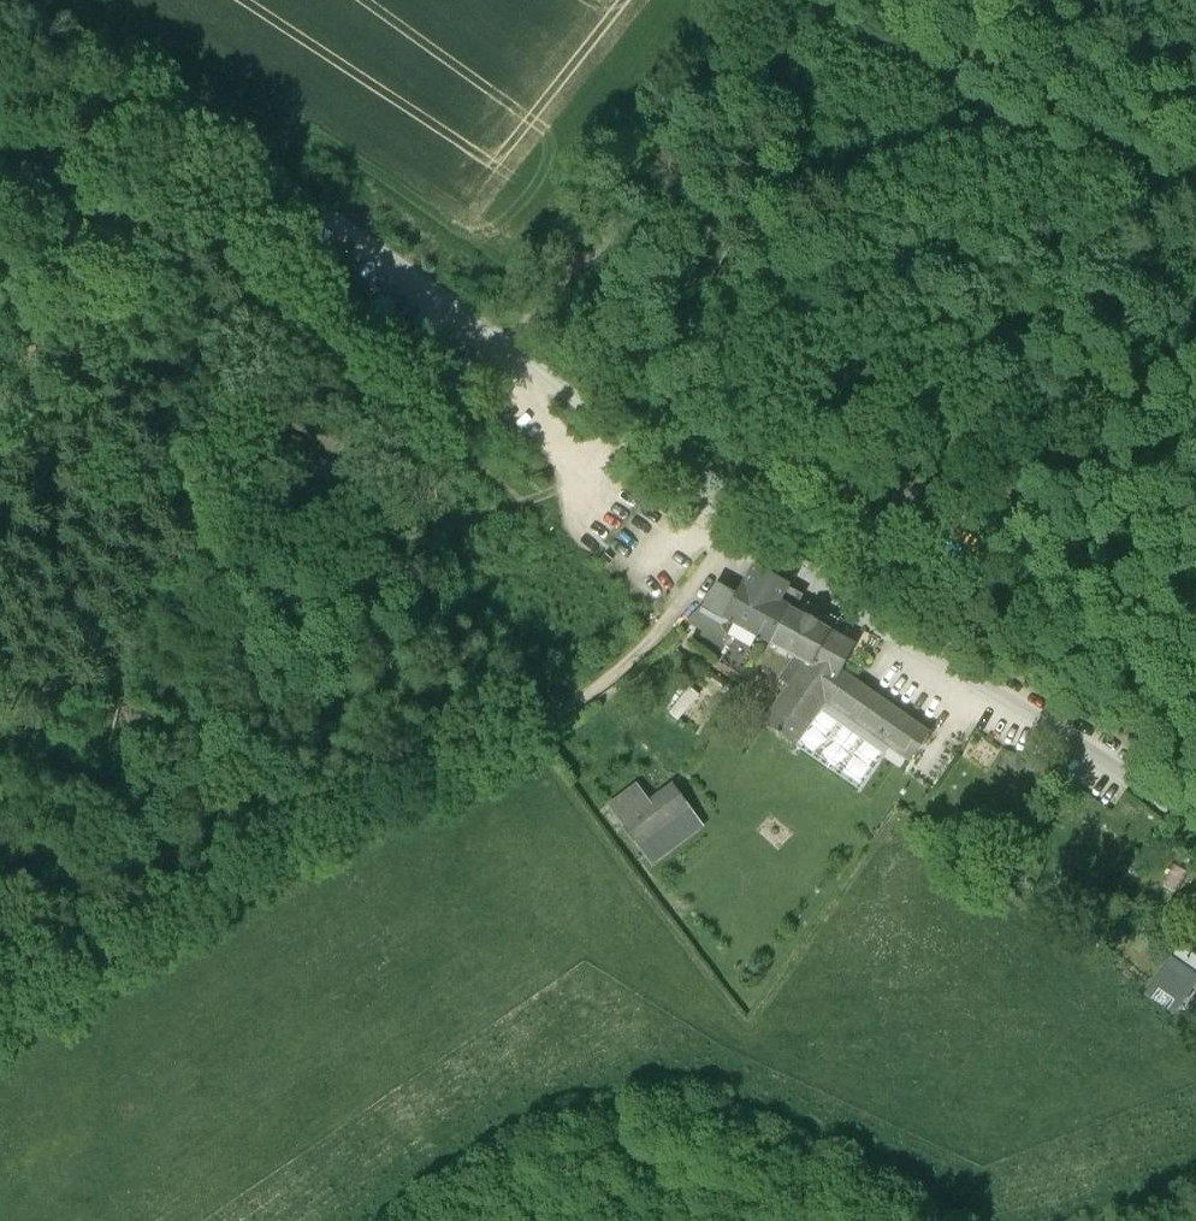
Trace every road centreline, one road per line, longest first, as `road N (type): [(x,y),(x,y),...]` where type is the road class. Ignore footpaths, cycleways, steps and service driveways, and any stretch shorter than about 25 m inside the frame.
road 1 (track): [(740,530),(668,621),(540,737),(0,1033)]
road 2 (unclassified): [(7,0),(383,253),(646,455)]
road 3 (unclassified): [(1195,829),(740,530),(646,455)]
road 4 (track): [(1195,88),(998,343),(847,600)]
road 5 (track): [(774,0),(510,348)]
road 6 (track): [(263,285),(528,497),(557,489)]
road 7 (track): [(626,439),(545,497),(436,527),(337,541)]

